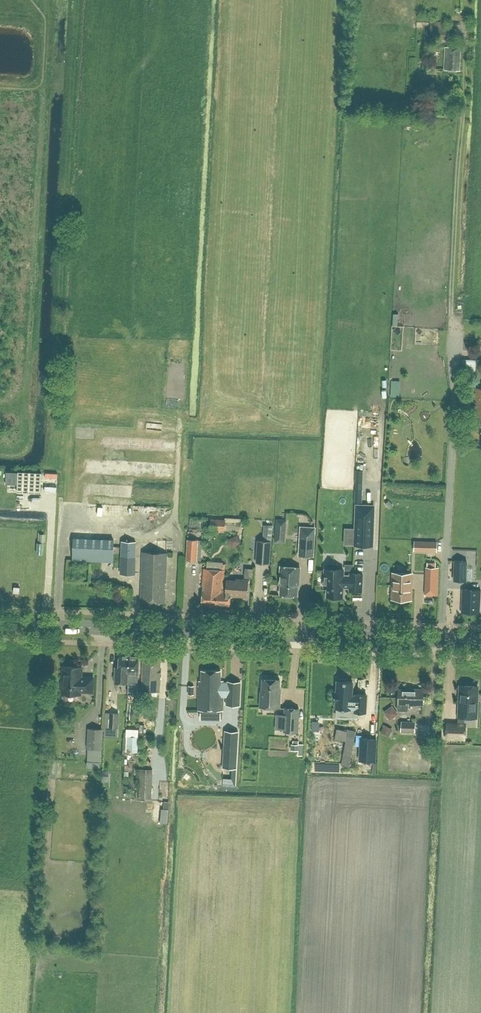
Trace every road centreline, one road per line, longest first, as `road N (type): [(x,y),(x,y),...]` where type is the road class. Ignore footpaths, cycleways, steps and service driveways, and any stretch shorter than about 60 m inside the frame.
road 1 (tertiary): [(443,641),(0,625)]
road 2 (residential): [(443,641),(451,318)]

